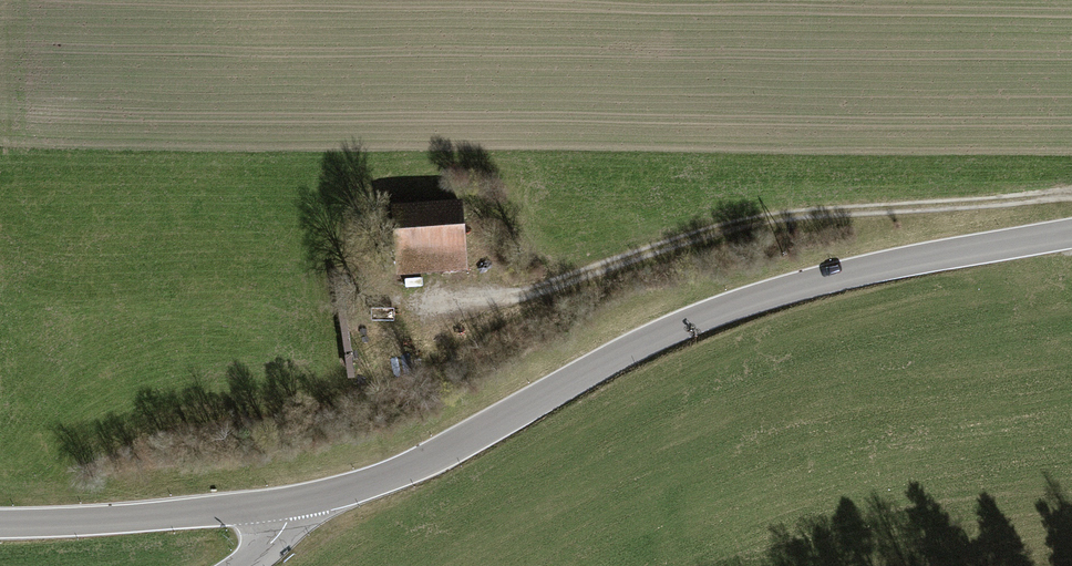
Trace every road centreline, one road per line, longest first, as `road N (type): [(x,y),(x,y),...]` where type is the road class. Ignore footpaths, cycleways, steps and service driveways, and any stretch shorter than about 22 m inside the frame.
road 1 (tertiary): [(1071,232),(815,281),(719,309),(428,460),(307,502)]
road 2 (track): [(1071,193),(752,220),(520,297),(437,294)]
road 3 (tertiary): [(0,523),(307,502)]

